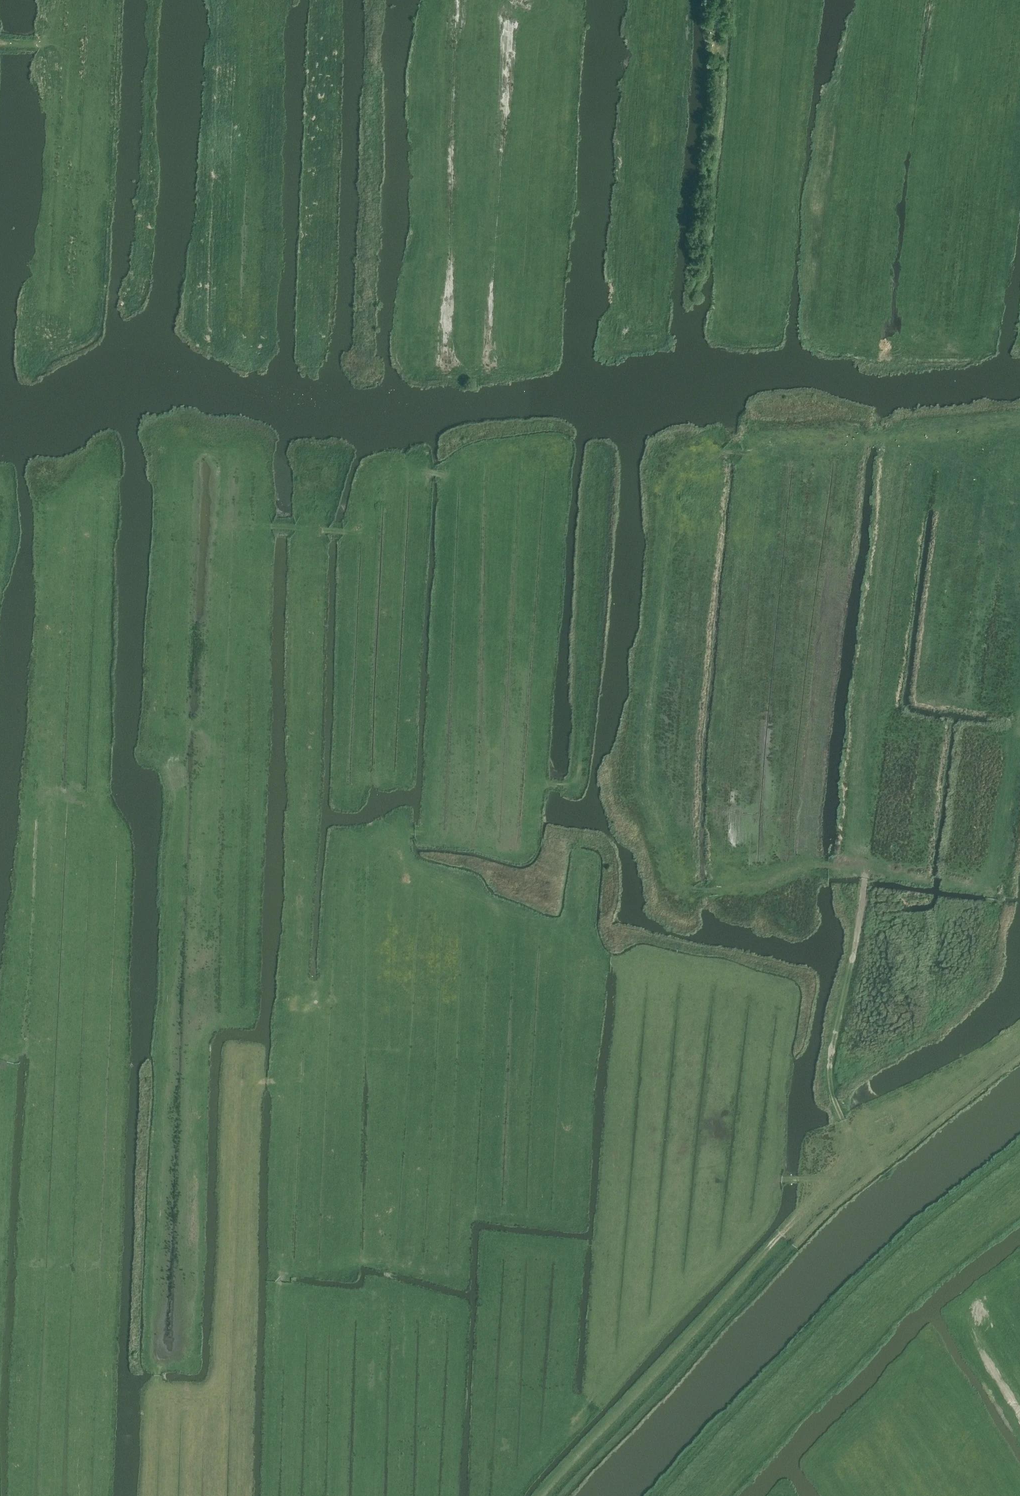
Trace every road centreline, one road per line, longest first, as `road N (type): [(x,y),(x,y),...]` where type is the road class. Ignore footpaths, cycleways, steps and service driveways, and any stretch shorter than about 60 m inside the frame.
road 1 (track): [(955,1074),(854,1132),(853,1157),(824,1179),(777,1179),(747,1226),(521,1469),(506,1495)]
road 2 (track): [(854,1132),(833,1090),(868,866)]

